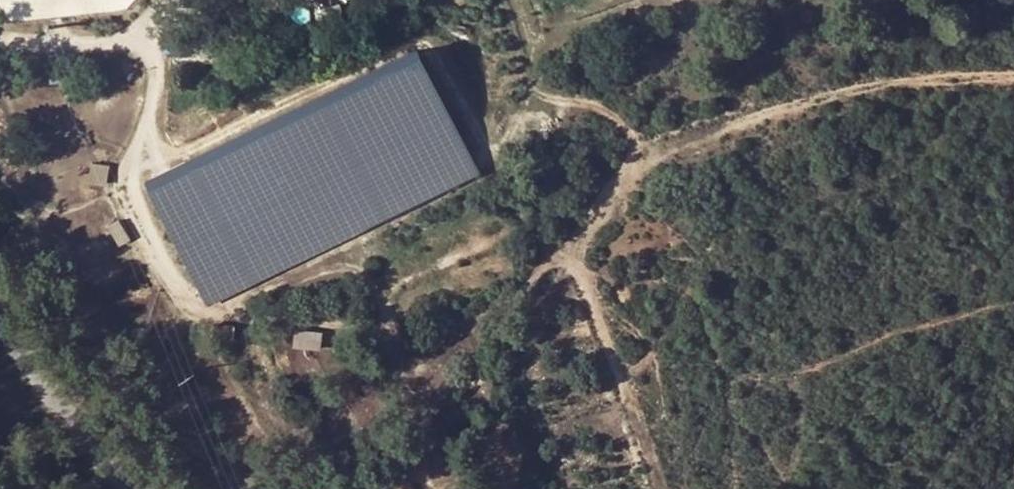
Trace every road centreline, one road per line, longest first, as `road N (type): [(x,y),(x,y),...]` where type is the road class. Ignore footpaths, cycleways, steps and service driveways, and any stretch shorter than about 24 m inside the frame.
road 1 (track): [(0,323),(57,424),(111,488)]

